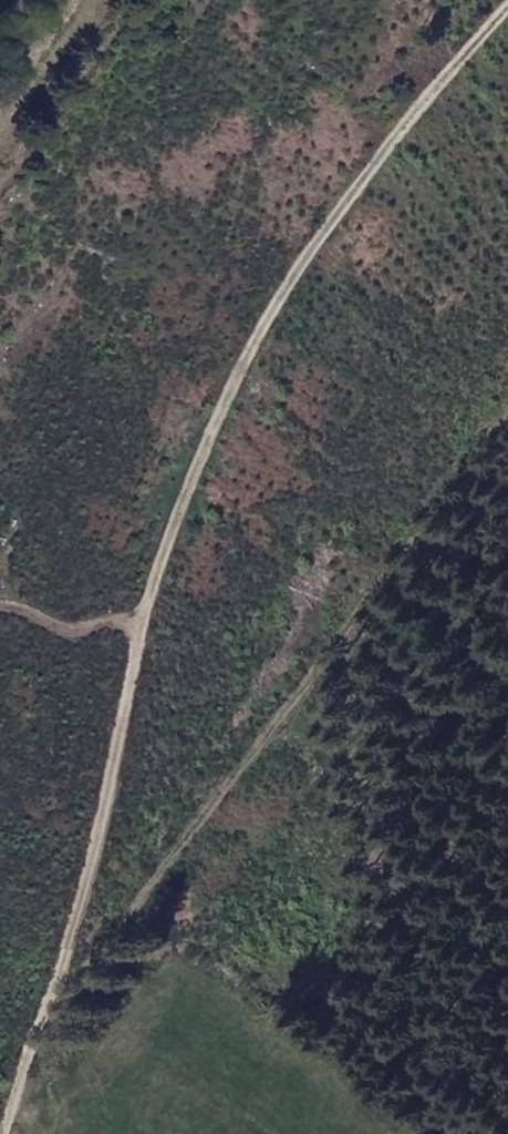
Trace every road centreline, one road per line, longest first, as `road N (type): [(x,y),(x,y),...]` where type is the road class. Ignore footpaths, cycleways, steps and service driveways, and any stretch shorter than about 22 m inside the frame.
road 1 (track): [(507,20),(364,211),(212,467),(138,689),(58,1005)]
road 2 (track): [(507,404),(262,758),(58,1005),(7,1133)]

